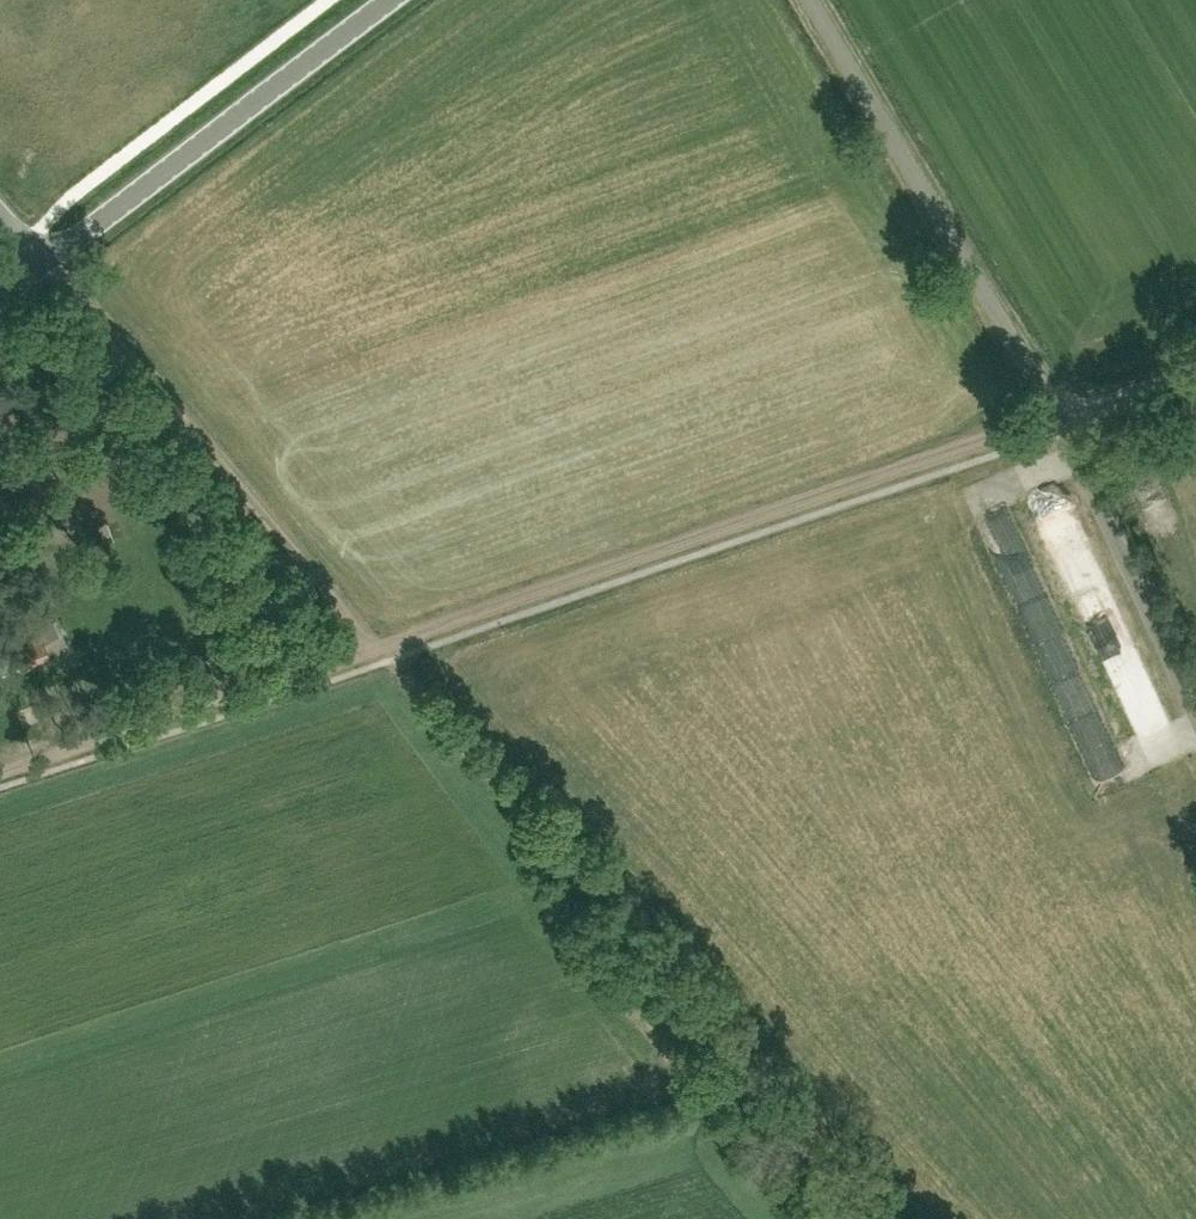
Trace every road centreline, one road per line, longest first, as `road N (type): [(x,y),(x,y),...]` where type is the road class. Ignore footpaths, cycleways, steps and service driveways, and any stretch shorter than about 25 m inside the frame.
road 1 (track): [(866,1218),(385,648),(42,263)]
road 2 (track): [(0,770),(385,648),(887,466),(1059,417)]
road 3 (unclassified): [(1059,417),(809,0)]
road 4 (tertiary): [(42,263),(387,0)]
road 5 (unclassified): [(1195,715),(1059,417)]
road 6 (unclassified): [(1059,417),(1195,369)]

